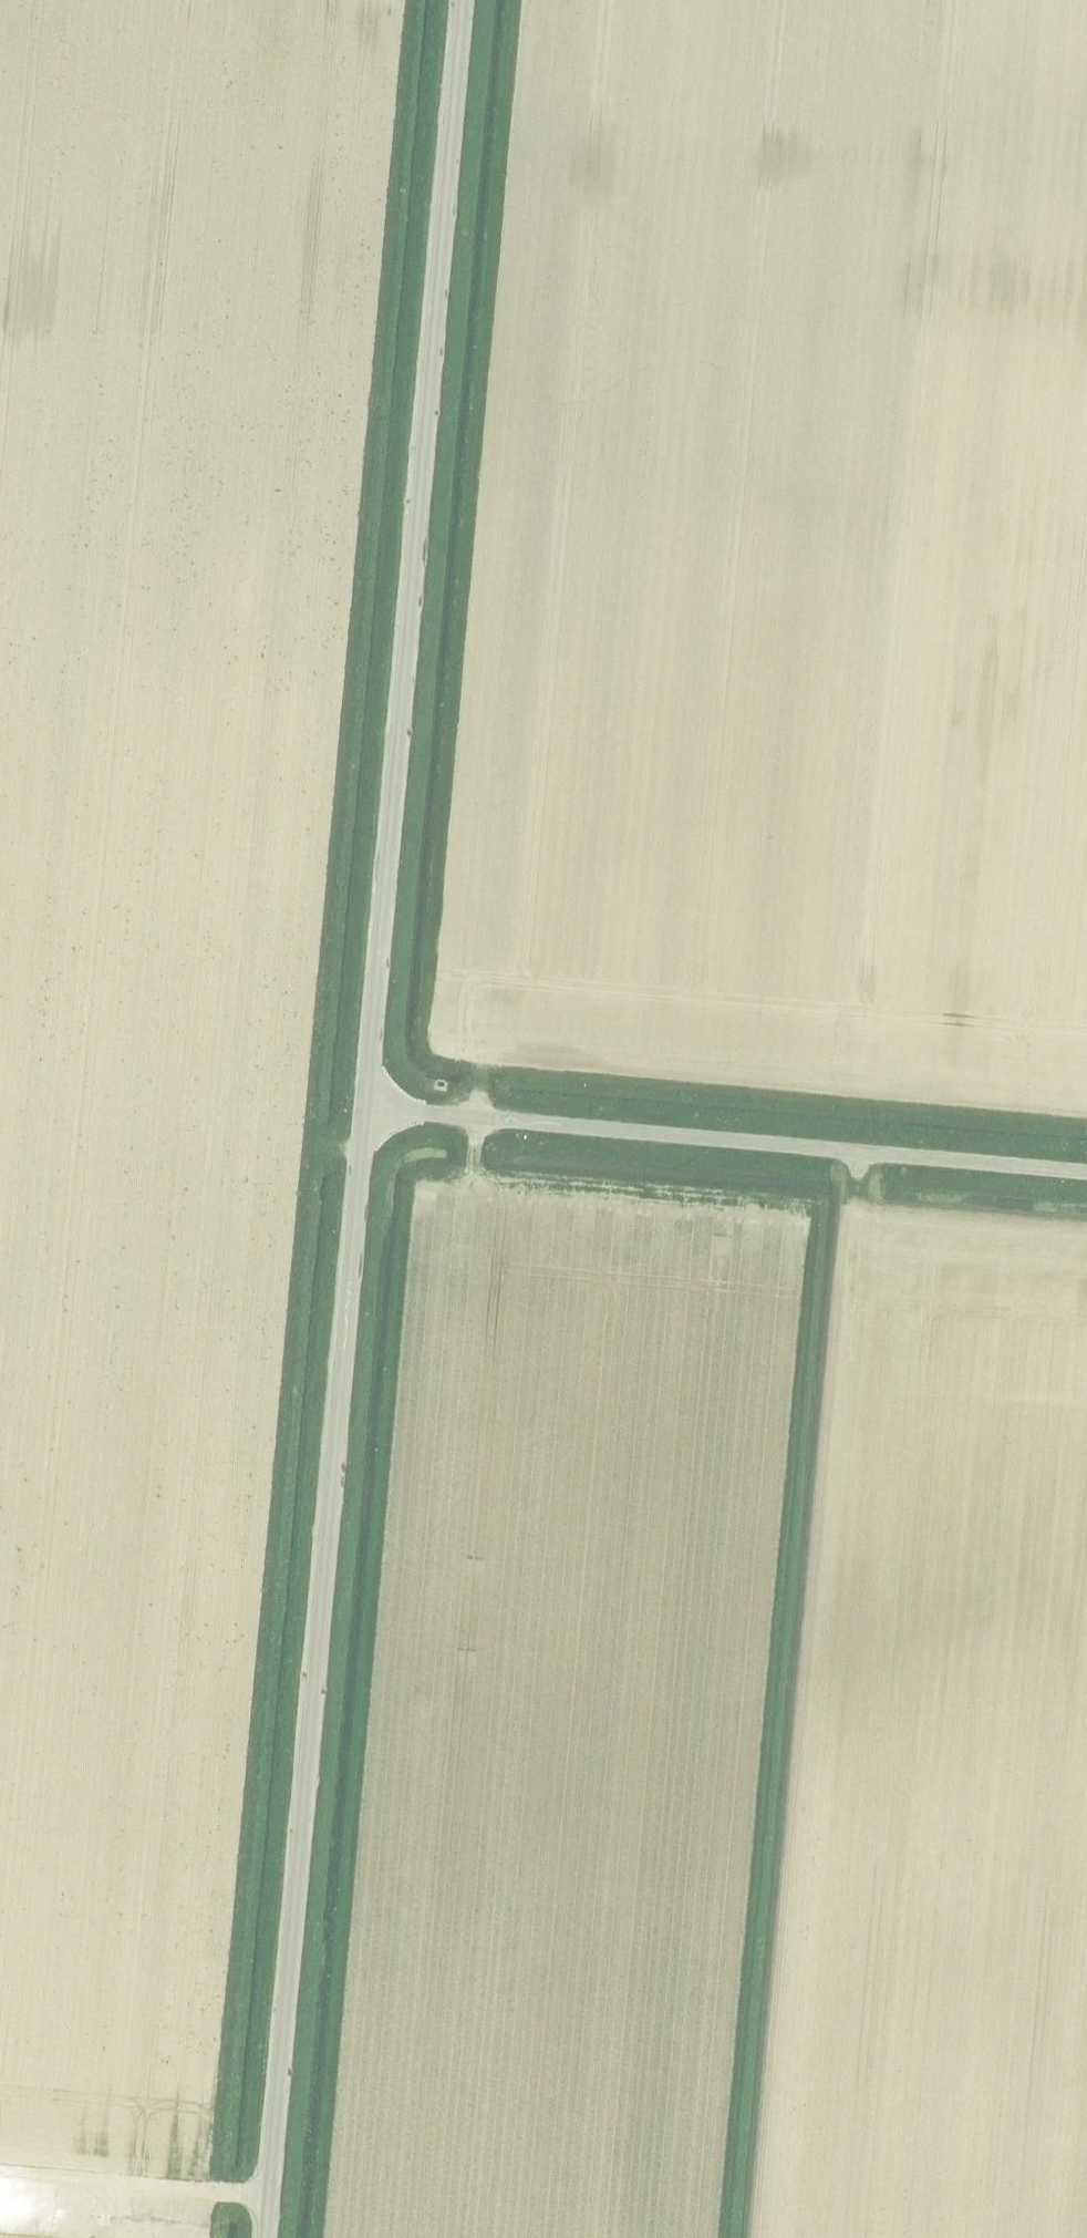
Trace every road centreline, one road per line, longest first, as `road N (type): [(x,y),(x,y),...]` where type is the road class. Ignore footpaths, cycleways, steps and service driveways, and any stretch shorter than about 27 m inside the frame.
road 1 (unclassified): [(265,2237),(367,1107)]
road 2 (unclassified): [(367,1107),(465,0)]
road 3 (unclassified): [(1086,1172),(367,1107)]
road 4 (track): [(268,2193),(0,2169)]

